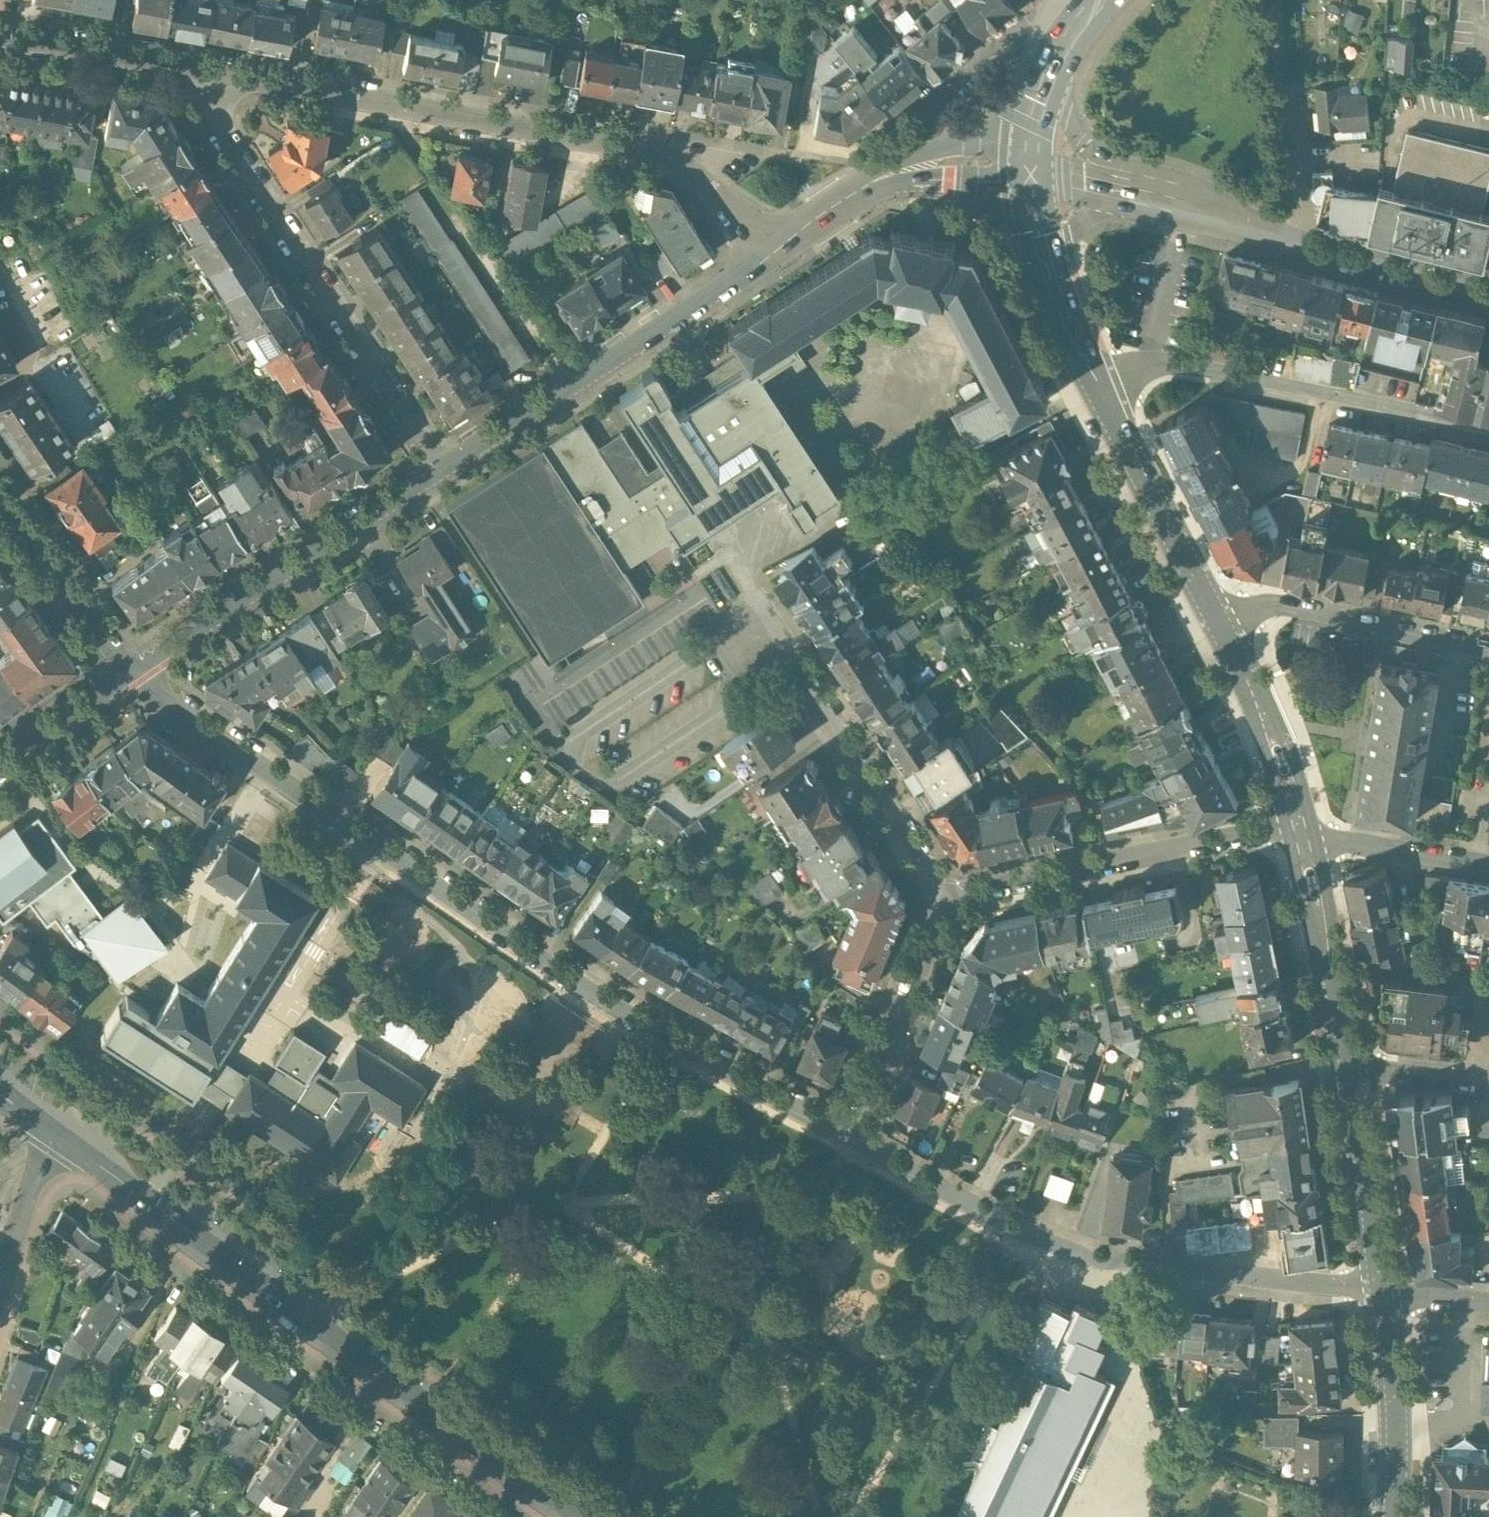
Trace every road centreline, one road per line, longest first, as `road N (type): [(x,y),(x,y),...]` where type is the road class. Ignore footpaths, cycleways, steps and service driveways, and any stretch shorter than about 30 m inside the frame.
road 1 (residential): [(134,673),(582,983),(852,1139)]
road 2 (secondary): [(59,1132),(582,1516)]
road 3 (residential): [(774,249),(696,172),(637,144),(222,72)]
road 4 (residential): [(852,1139),(1084,1257),(1387,1285)]
road 5 (residential): [(451,469),(214,105),(222,72)]
road 6 (residential): [(1101,385),(1154,369),(1201,369),(1488,426)]
road 7 (tertiary): [(451,469),(774,249)]
road 8 (tertiary): [(134,673),(451,469)]
road 9 (tertiary): [(1488,281),(1132,192)]
road 10 (residential): [(952,893),(1262,831),(1301,832)]
road 11 (residential): [(748,618),(781,638),(952,893)]
road 12 (tertiary): [(1037,169),(934,160),(885,176),(774,249)]
road 13 (residential): [(1207,593),(1488,649)]
road 14 (residential): [(952,893),(852,1139)]
road 15 (secondary): [(1301,832),(1266,719),(1207,593)]
road 16 (secondary): [(1207,593),(1101,385)]
road 17 (secondary): [(1355,1058),(1301,832)]
road 18 (secondary): [(1388,1516),(1387,1285)]
road 19 (secondary): [(1387,1285),(1355,1058)]
road 20 (residential): [(134,673),(0,488)]
road 21 (residential): [(222,72),(0,35)]
road 22 (residential): [(1301,832),(1488,867)]
road 23 (unclassified): [(0,1301),(59,1132)]
road 24 (tertiary): [(0,779),(134,673)]
road 25 (tertiary): [(1132,192),(1077,144),(1063,64)]
road 26 (residential): [(1355,1058),(1488,1074)]
road 27 (tertiary): [(1058,289),(1071,242),(1097,213),(1132,192)]
road 28 (secondary): [(1058,289),(1037,169)]

